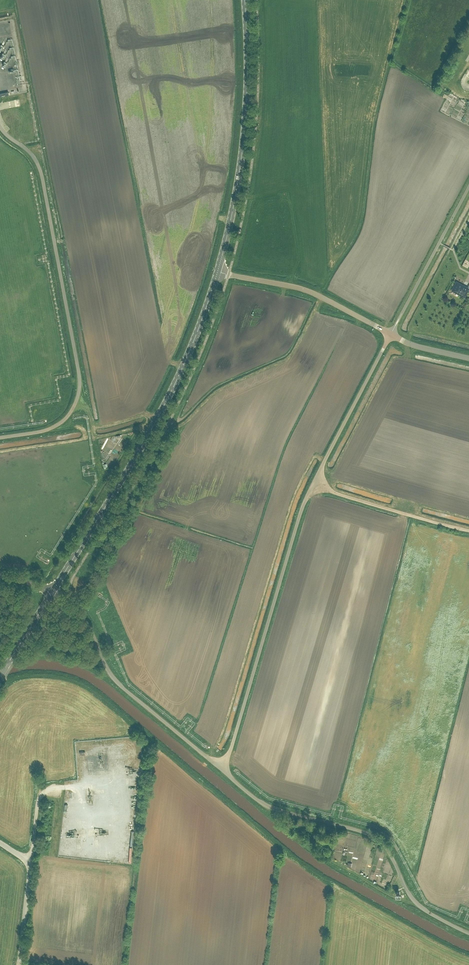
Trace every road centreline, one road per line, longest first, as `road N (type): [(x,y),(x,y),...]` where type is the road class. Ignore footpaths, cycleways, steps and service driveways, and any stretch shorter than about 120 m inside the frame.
road 1 (secondary): [(51,594),(168,399),(217,272)]
road 2 (unclassified): [(468,933),(417,904),(375,836),(268,806),(219,767)]
road 3 (unclassified): [(219,767),(313,484)]
road 4 (secondary): [(217,272),(243,145),(245,0)]
road 5 (unclassified): [(219,767),(119,684),(86,621),(51,594)]
road 6 (unclassified): [(391,334),(308,291),(217,272)]
road 7 (track): [(265,805),(328,859),(417,904)]
road 8 (unclassified): [(313,484),(391,334)]
road 9 (unclassified): [(313,484),(468,530)]
road 10 (unclassified): [(0,843),(30,870),(19,964)]

